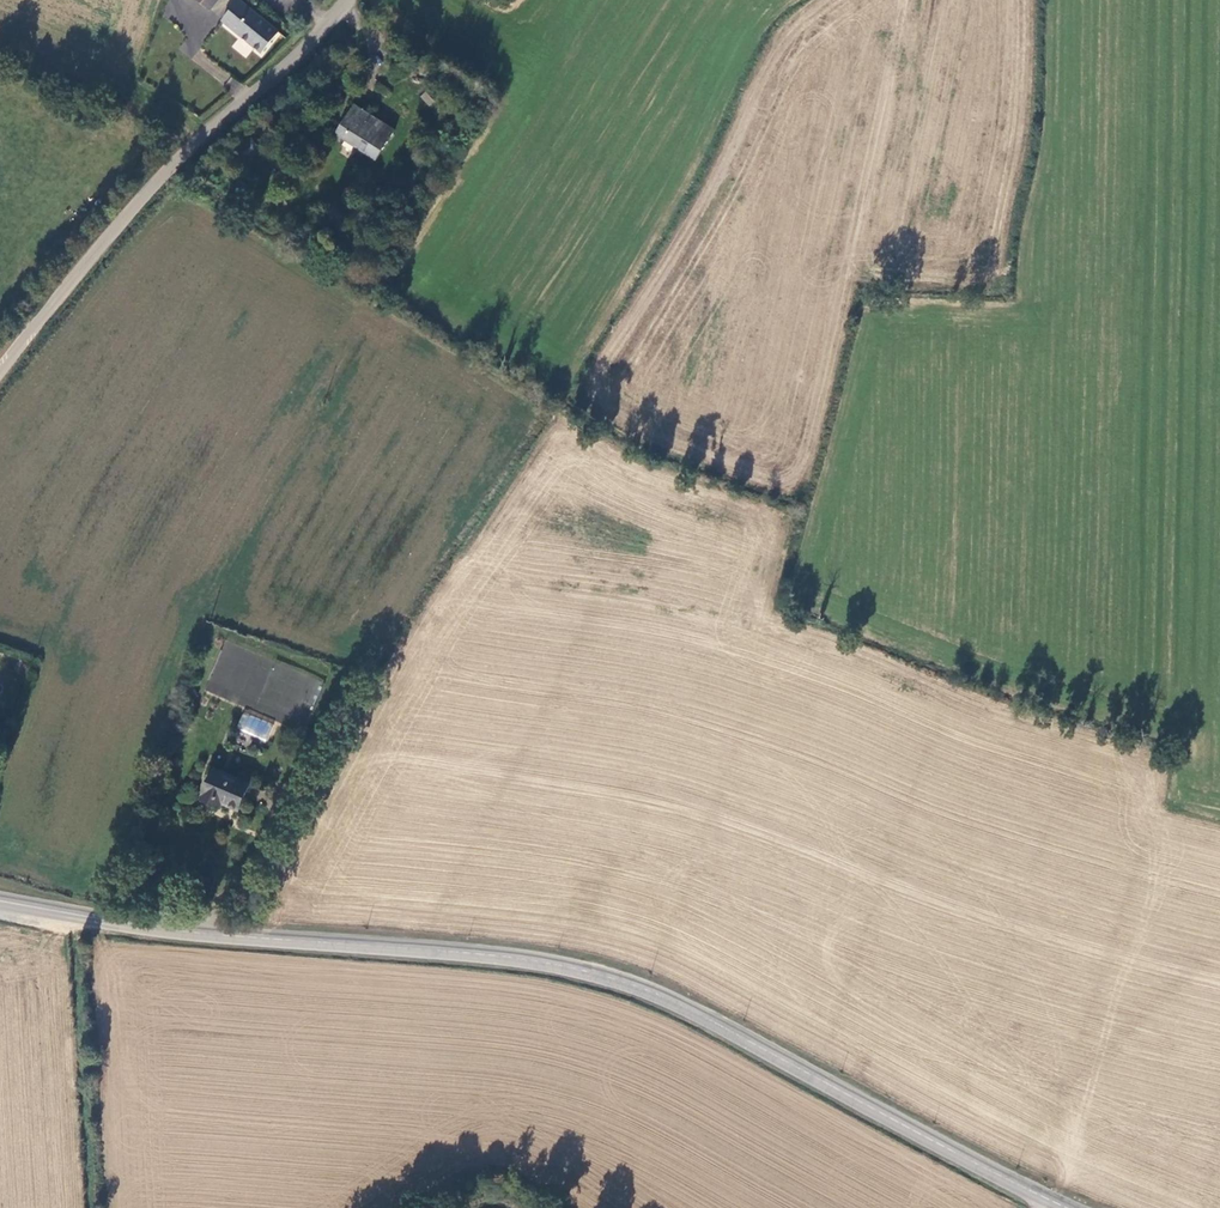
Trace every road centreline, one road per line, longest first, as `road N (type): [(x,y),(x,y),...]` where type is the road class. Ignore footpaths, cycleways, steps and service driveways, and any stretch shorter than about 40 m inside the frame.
road 1 (secondary): [(1050,1201),(704,1017),(604,976),(491,955),(211,935),(0,901)]
road 2 (tertiary): [(0,374),(125,218),(309,48),(348,0)]

